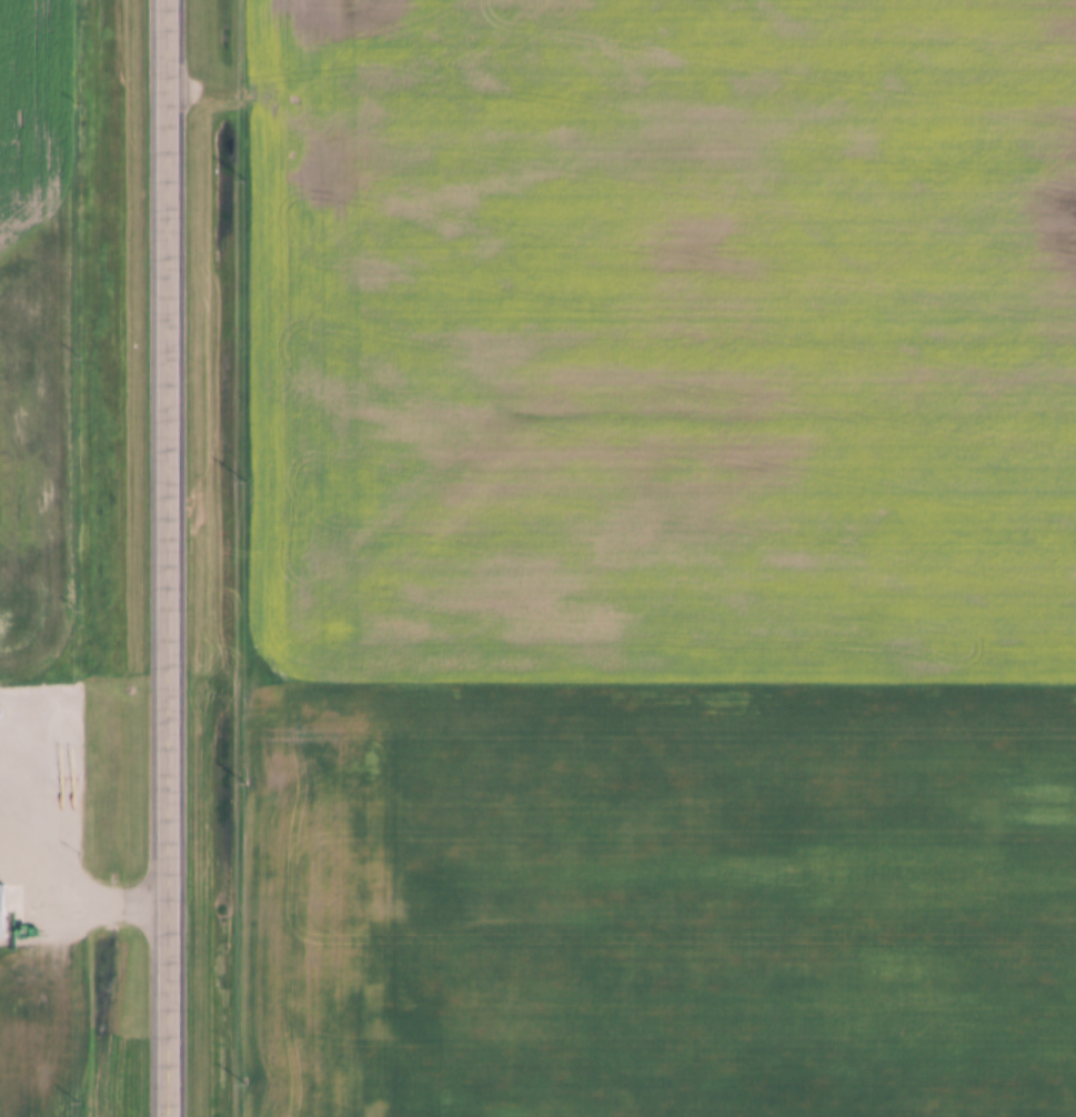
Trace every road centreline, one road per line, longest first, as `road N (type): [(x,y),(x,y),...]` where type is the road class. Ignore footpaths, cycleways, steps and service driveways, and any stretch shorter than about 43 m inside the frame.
road 1 (secondary): [(164,0),(167,1116)]

